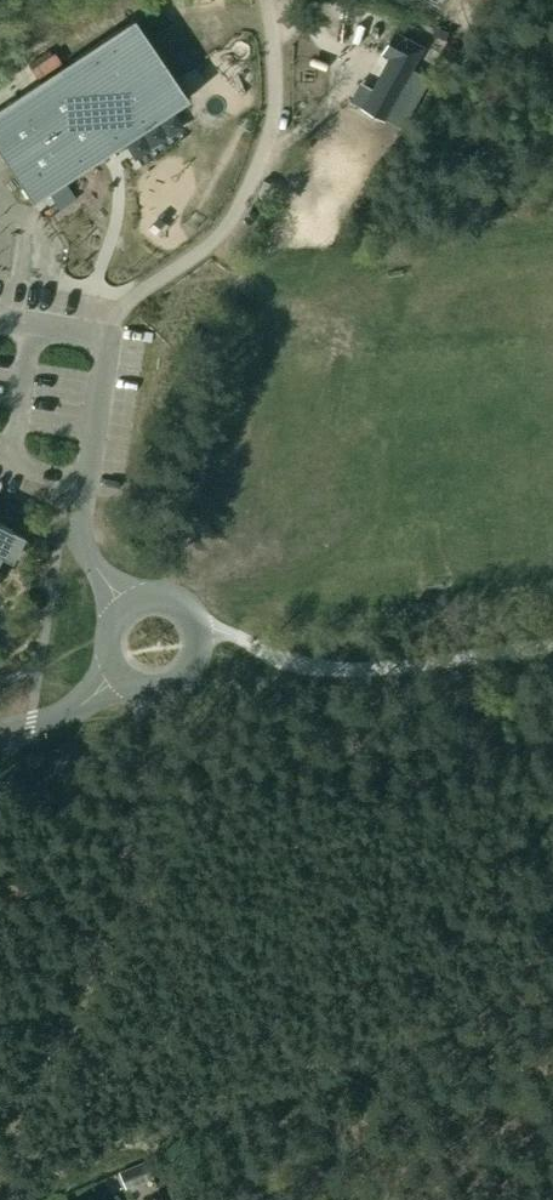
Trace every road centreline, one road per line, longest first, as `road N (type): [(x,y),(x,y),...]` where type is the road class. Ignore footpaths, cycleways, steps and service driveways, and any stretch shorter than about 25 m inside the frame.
road 1 (track): [(0,1137),(39,1076),(97,946),(131,819),(145,690)]
road 2 (track): [(104,341),(136,299),(218,245),(258,173),(275,120),(277,56),(264,0)]
road 3 (unclassified): [(119,674),(108,638),(125,605),(169,597),(201,627)]
road 4 (unclassified): [(119,674),(73,710),(0,730)]
road 5 (unclassified): [(201,627),(203,647),(184,681),(145,690),(119,674)]

